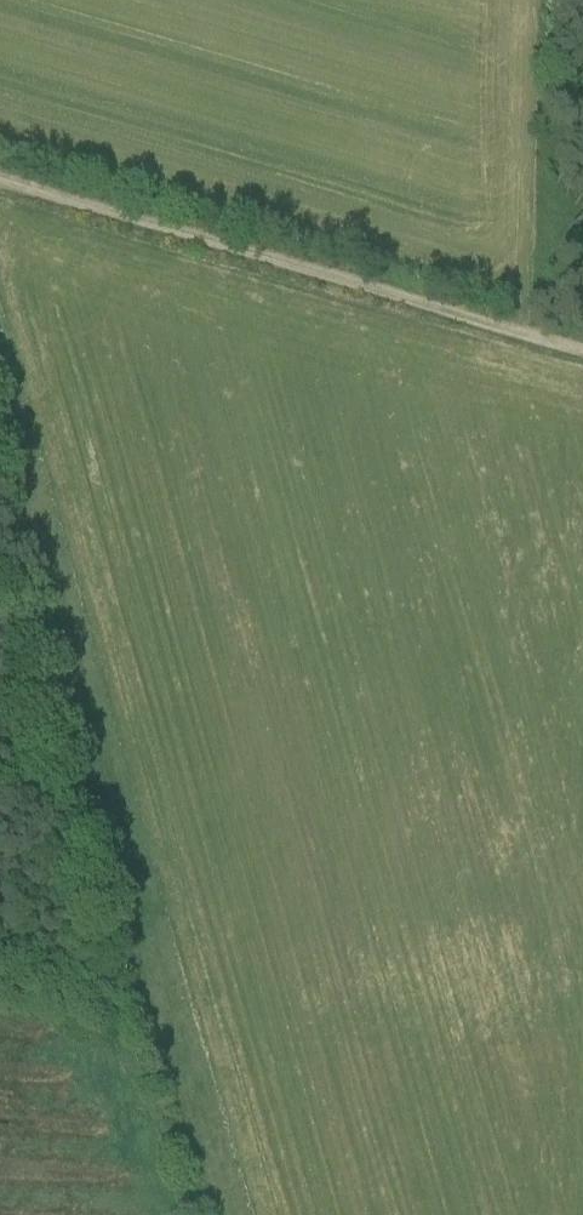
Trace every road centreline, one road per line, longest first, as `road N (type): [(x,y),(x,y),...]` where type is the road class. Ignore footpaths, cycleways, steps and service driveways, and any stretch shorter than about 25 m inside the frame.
road 1 (track): [(582,348),(0,178)]

